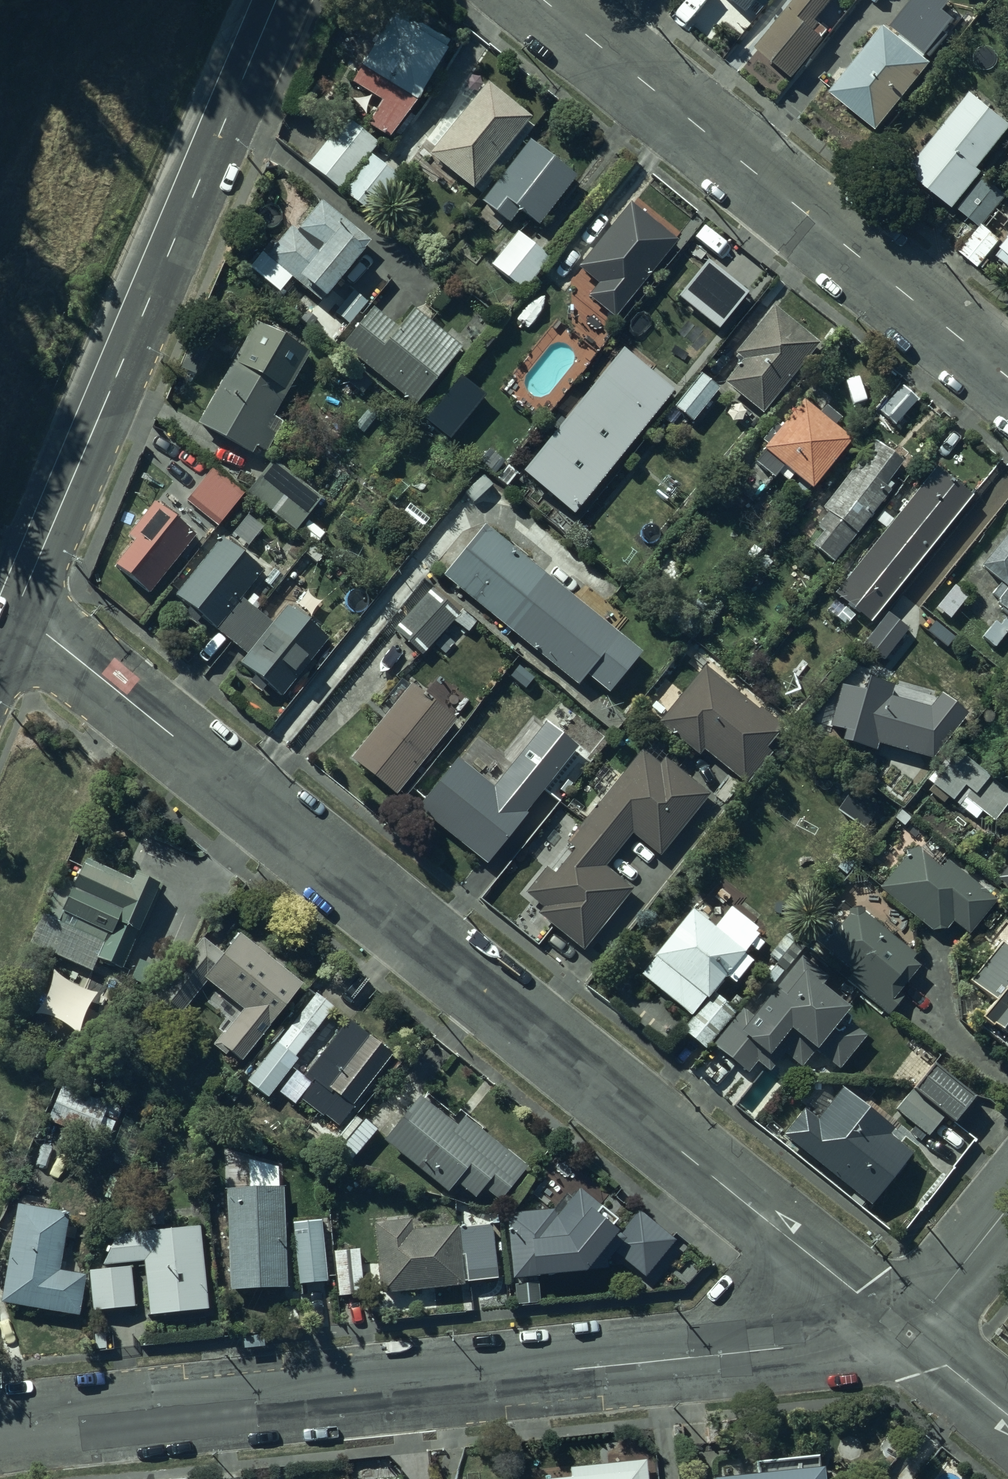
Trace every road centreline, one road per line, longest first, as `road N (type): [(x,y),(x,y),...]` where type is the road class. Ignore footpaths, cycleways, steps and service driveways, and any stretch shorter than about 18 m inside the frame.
road 1 (residential): [(16,613),(902,1330)]
road 2 (residential): [(0,1430),(902,1330)]
road 3 (secondary): [(16,613),(276,0)]
road 4 (residential): [(543,0),(1007,378)]
road 5 (residential): [(1007,1208),(902,1330)]
road 6 (residential): [(902,1330),(1007,1417)]

